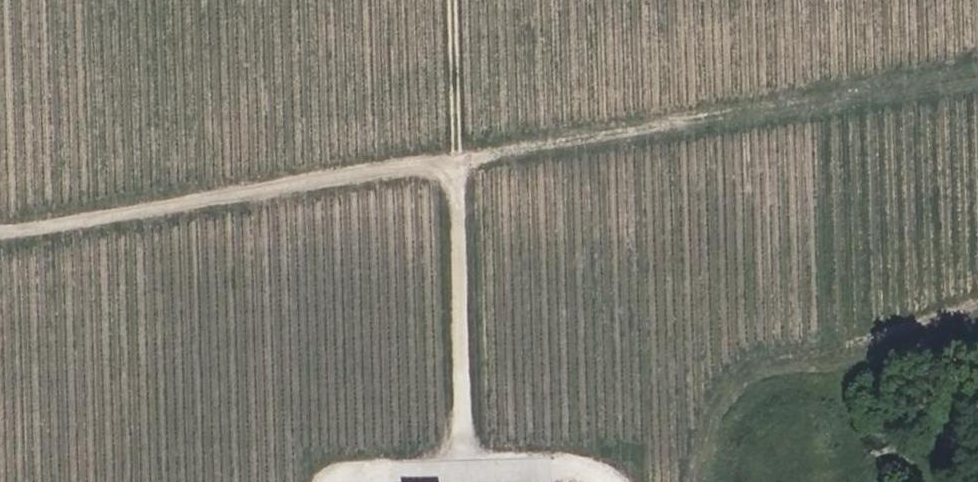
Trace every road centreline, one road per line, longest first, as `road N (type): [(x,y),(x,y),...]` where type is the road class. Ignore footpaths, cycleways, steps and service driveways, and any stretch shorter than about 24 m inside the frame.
road 1 (track): [(0,236),(977,78)]
road 2 (track): [(460,0),(475,473)]
road 3 (track): [(977,306),(765,362),(714,409),(702,474)]

